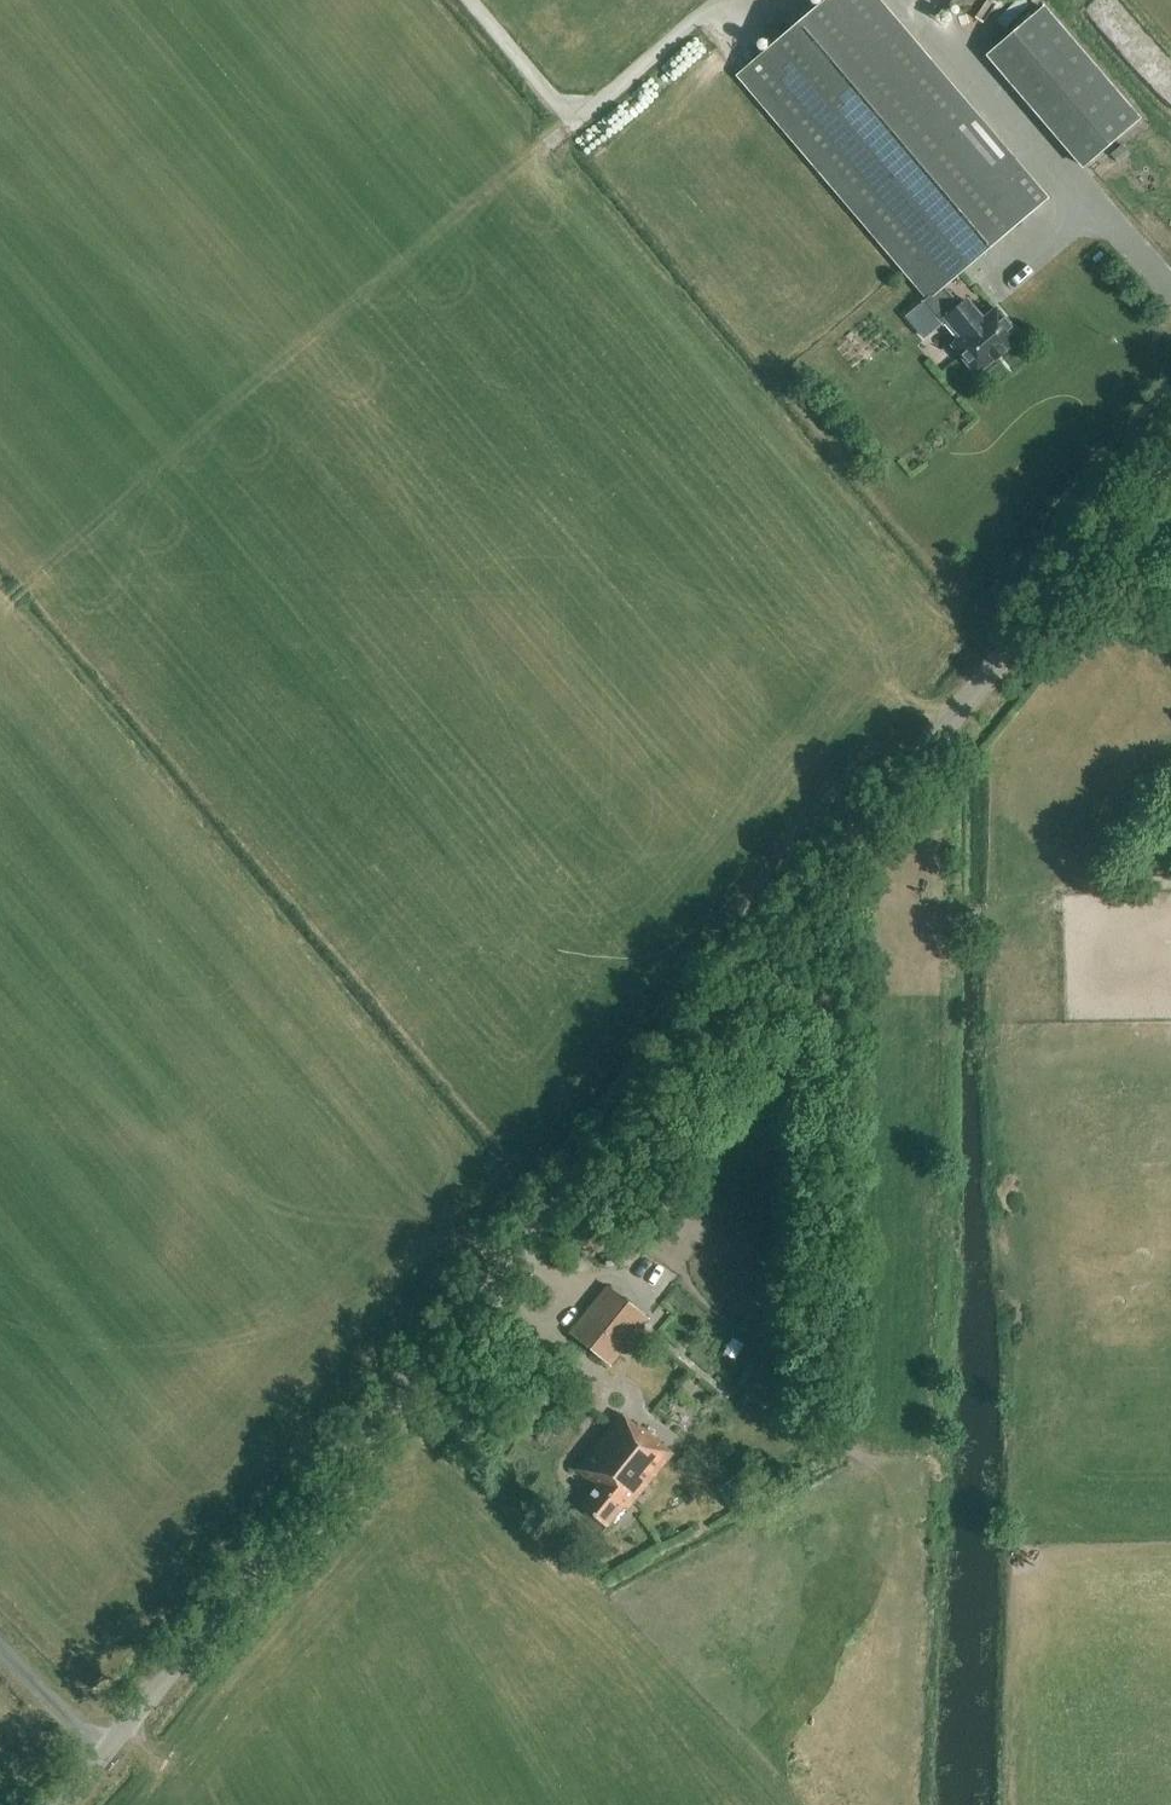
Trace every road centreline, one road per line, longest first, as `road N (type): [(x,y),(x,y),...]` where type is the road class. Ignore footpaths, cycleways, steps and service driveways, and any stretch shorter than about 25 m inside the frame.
road 1 (tertiary): [(103,1752),(1170,456)]
road 2 (unclassified): [(103,1752),(0,1648)]

